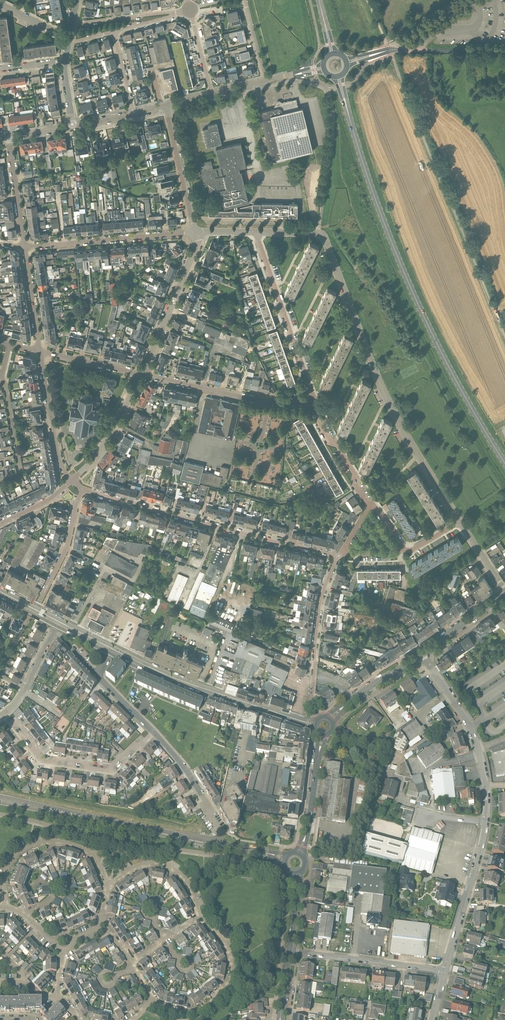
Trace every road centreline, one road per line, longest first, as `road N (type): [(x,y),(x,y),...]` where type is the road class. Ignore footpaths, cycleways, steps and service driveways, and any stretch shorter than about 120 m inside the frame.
road 1 (primary): [(504,463),(417,301),(349,114)]
road 2 (residential): [(461,522),(390,403),(319,233)]
road 3 (secondary): [(286,858),(0,799)]
road 4 (residential): [(339,555),(82,489)]
road 5 (secondary): [(315,724),(112,649)]
road 6 (residential): [(154,732),(104,771),(40,760),(3,713)]
road 7 (residential): [(314,400),(256,231)]
road 8 (residential): [(314,400),(253,399),(143,373)]
road 9 (residential): [(25,247),(196,232)]
road 10 (residential): [(6,907),(6,867),(17,852),(44,842),(88,852),(109,883)]
road 11 (residential): [(320,717),(312,700),(315,636),(339,555)]
road 12 (residential): [(199,918),(231,954),(230,983),(198,1010),(154,1001)]
road 13 (residential): [(289,951),(445,970)]
road 14 (residential): [(445,970),(486,821)]
road 15 (residential): [(143,373),(196,232)]
road 16 (residential): [(486,784),(470,727),(422,653)]
road 17 (residential): [(73,480),(58,454),(40,350)]
road 18 (residential): [(196,232),(166,104)]
road 19 (residential): [(22,472),(2,381),(9,344)]
road 20 (residential): [(35,610),(67,547),(82,489)]
road 21 (residential): [(73,480),(110,437),(143,373)]
road 22 (residential): [(109,883),(163,863),(187,881),(199,918)]
road 23 (residential): [(369,506),(329,441),(314,400)]

